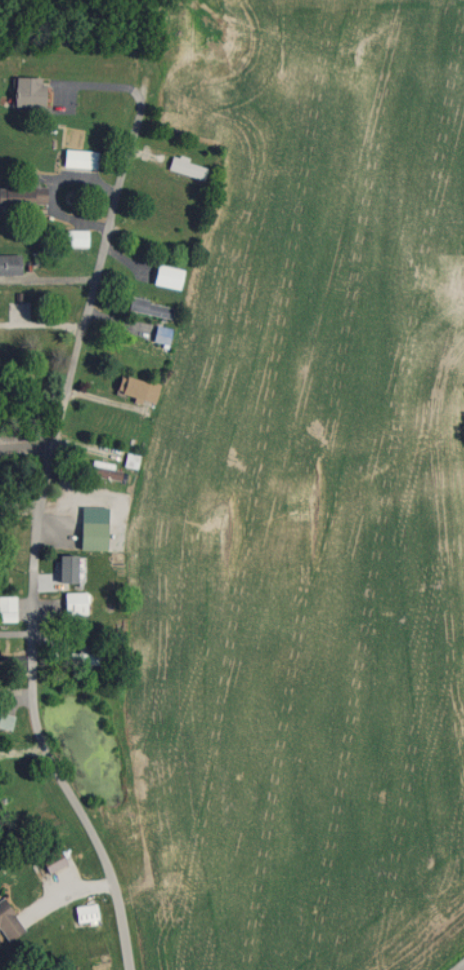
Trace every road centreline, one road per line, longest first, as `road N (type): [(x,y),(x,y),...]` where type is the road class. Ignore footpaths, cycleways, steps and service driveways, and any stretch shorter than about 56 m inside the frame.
road 1 (residential): [(51,85),(136,91),(143,114),(107,213),(37,497),(29,588),(44,740),(96,826),(135,969)]

